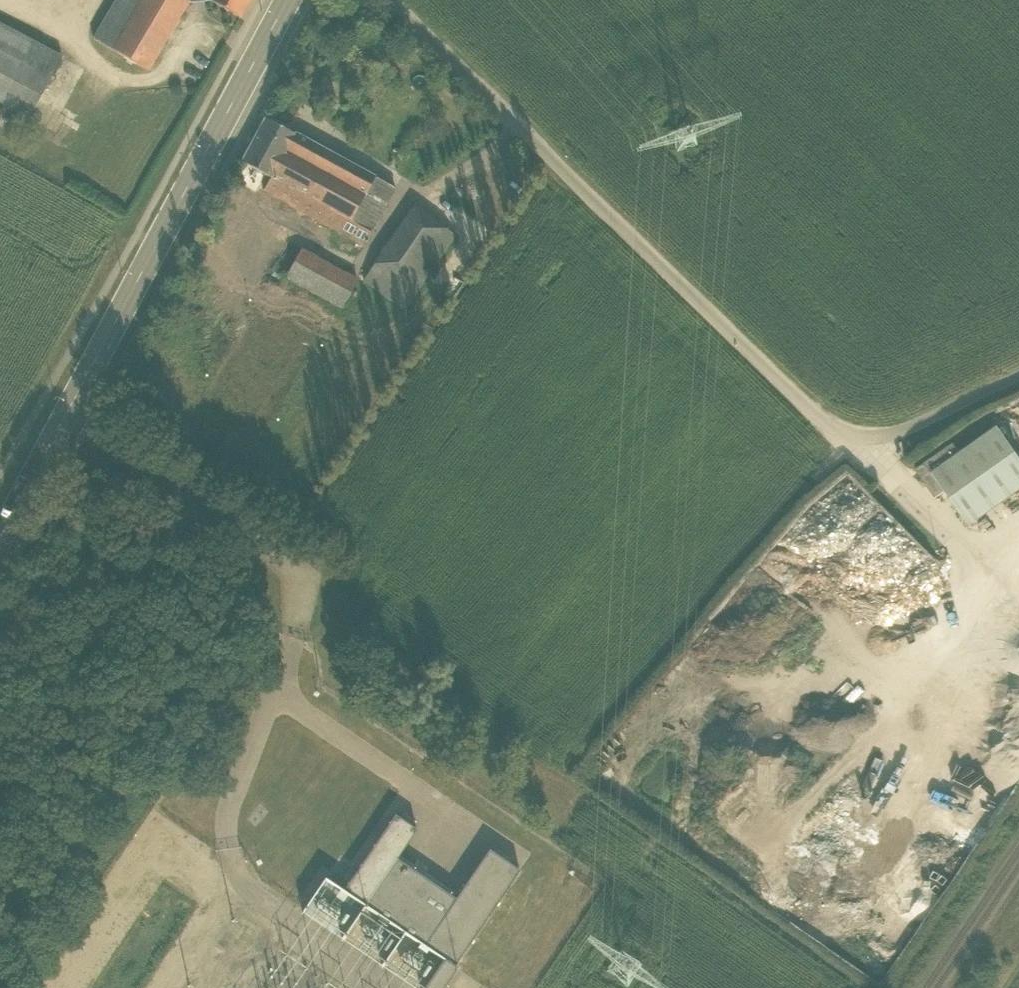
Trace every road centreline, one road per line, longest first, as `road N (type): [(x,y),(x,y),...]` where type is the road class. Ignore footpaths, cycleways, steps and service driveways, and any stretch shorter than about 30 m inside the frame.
road 1 (unclassified): [(1018,376),(874,445),(829,427),(389,0)]
road 2 (secondary): [(0,537),(288,0)]

